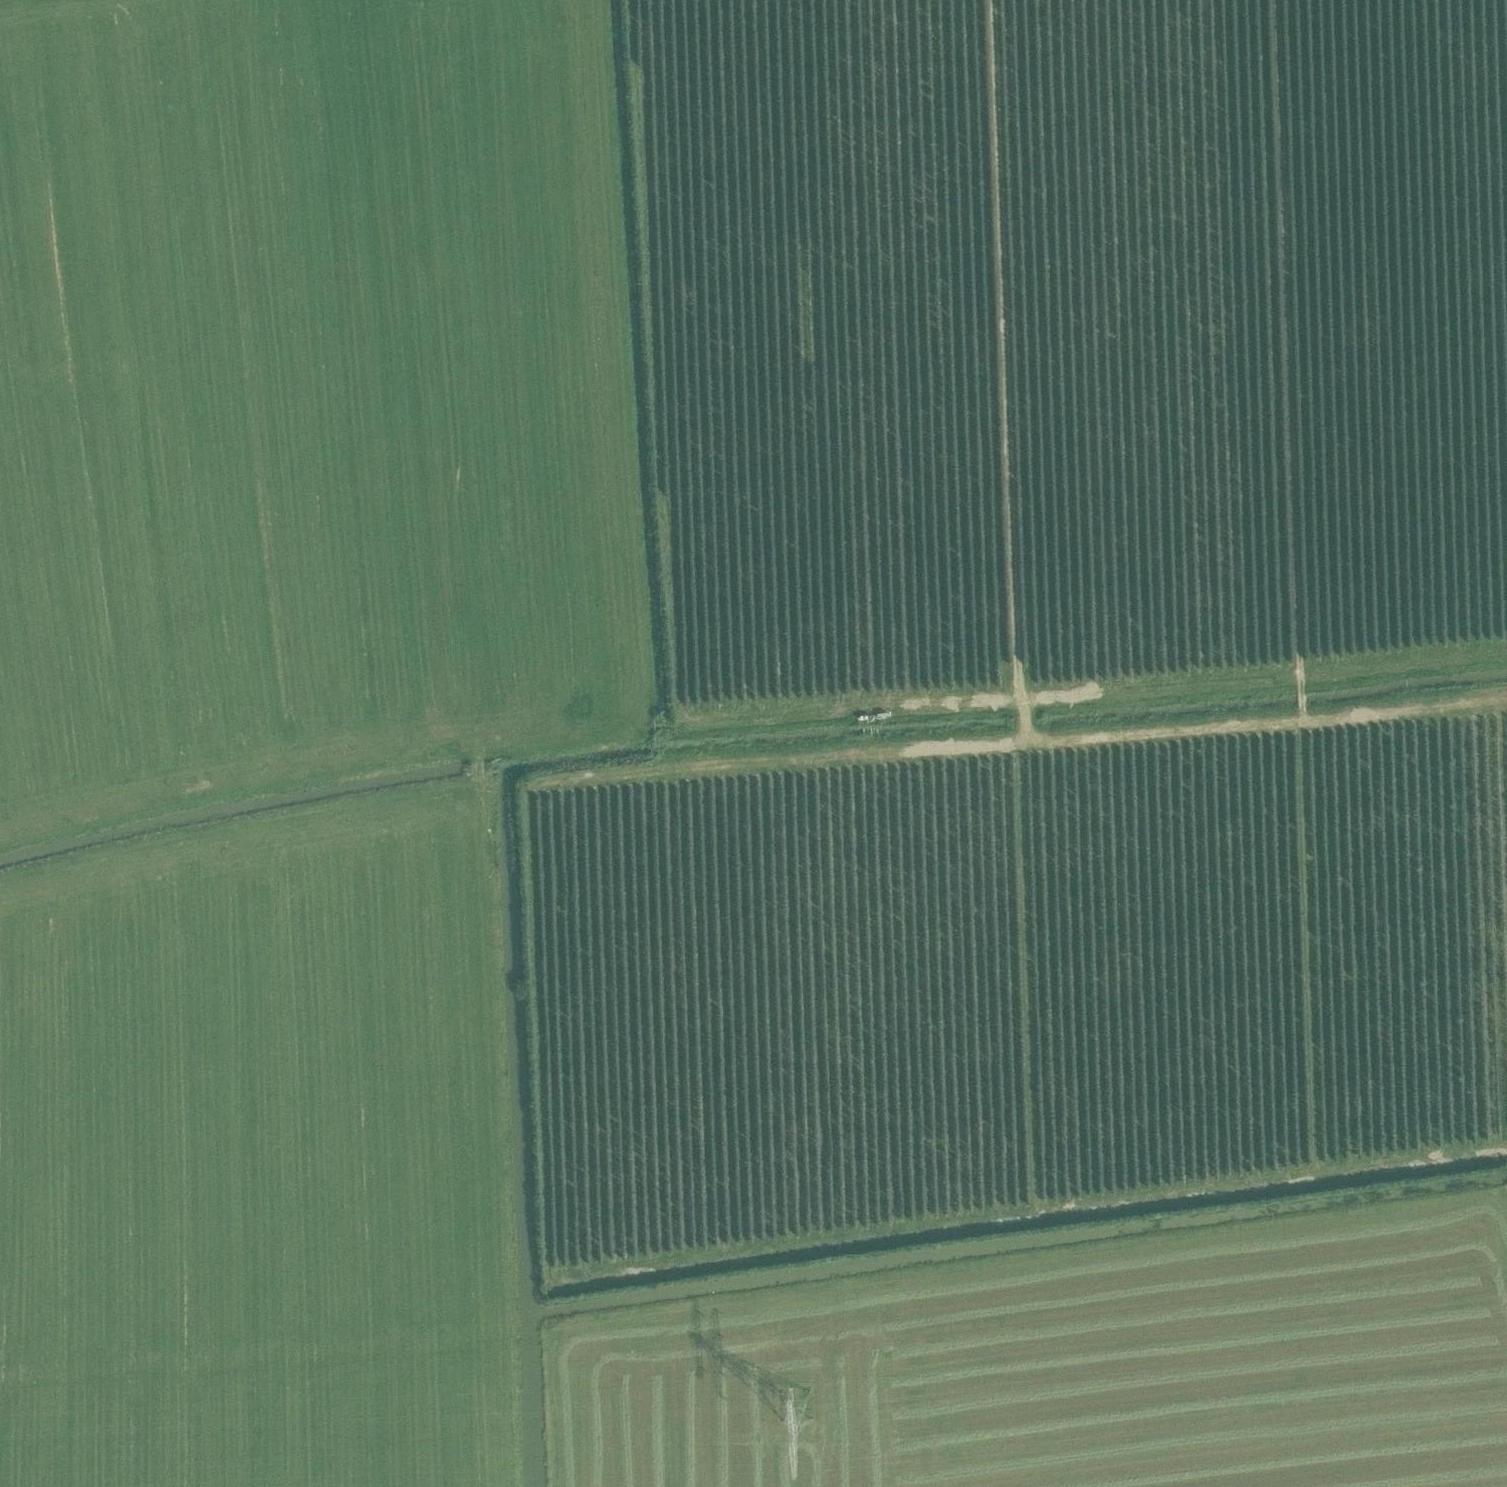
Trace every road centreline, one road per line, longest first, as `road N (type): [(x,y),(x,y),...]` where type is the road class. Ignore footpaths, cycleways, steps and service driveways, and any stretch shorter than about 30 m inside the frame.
road 1 (track): [(440,0),(490,696),(478,755),(487,876)]

